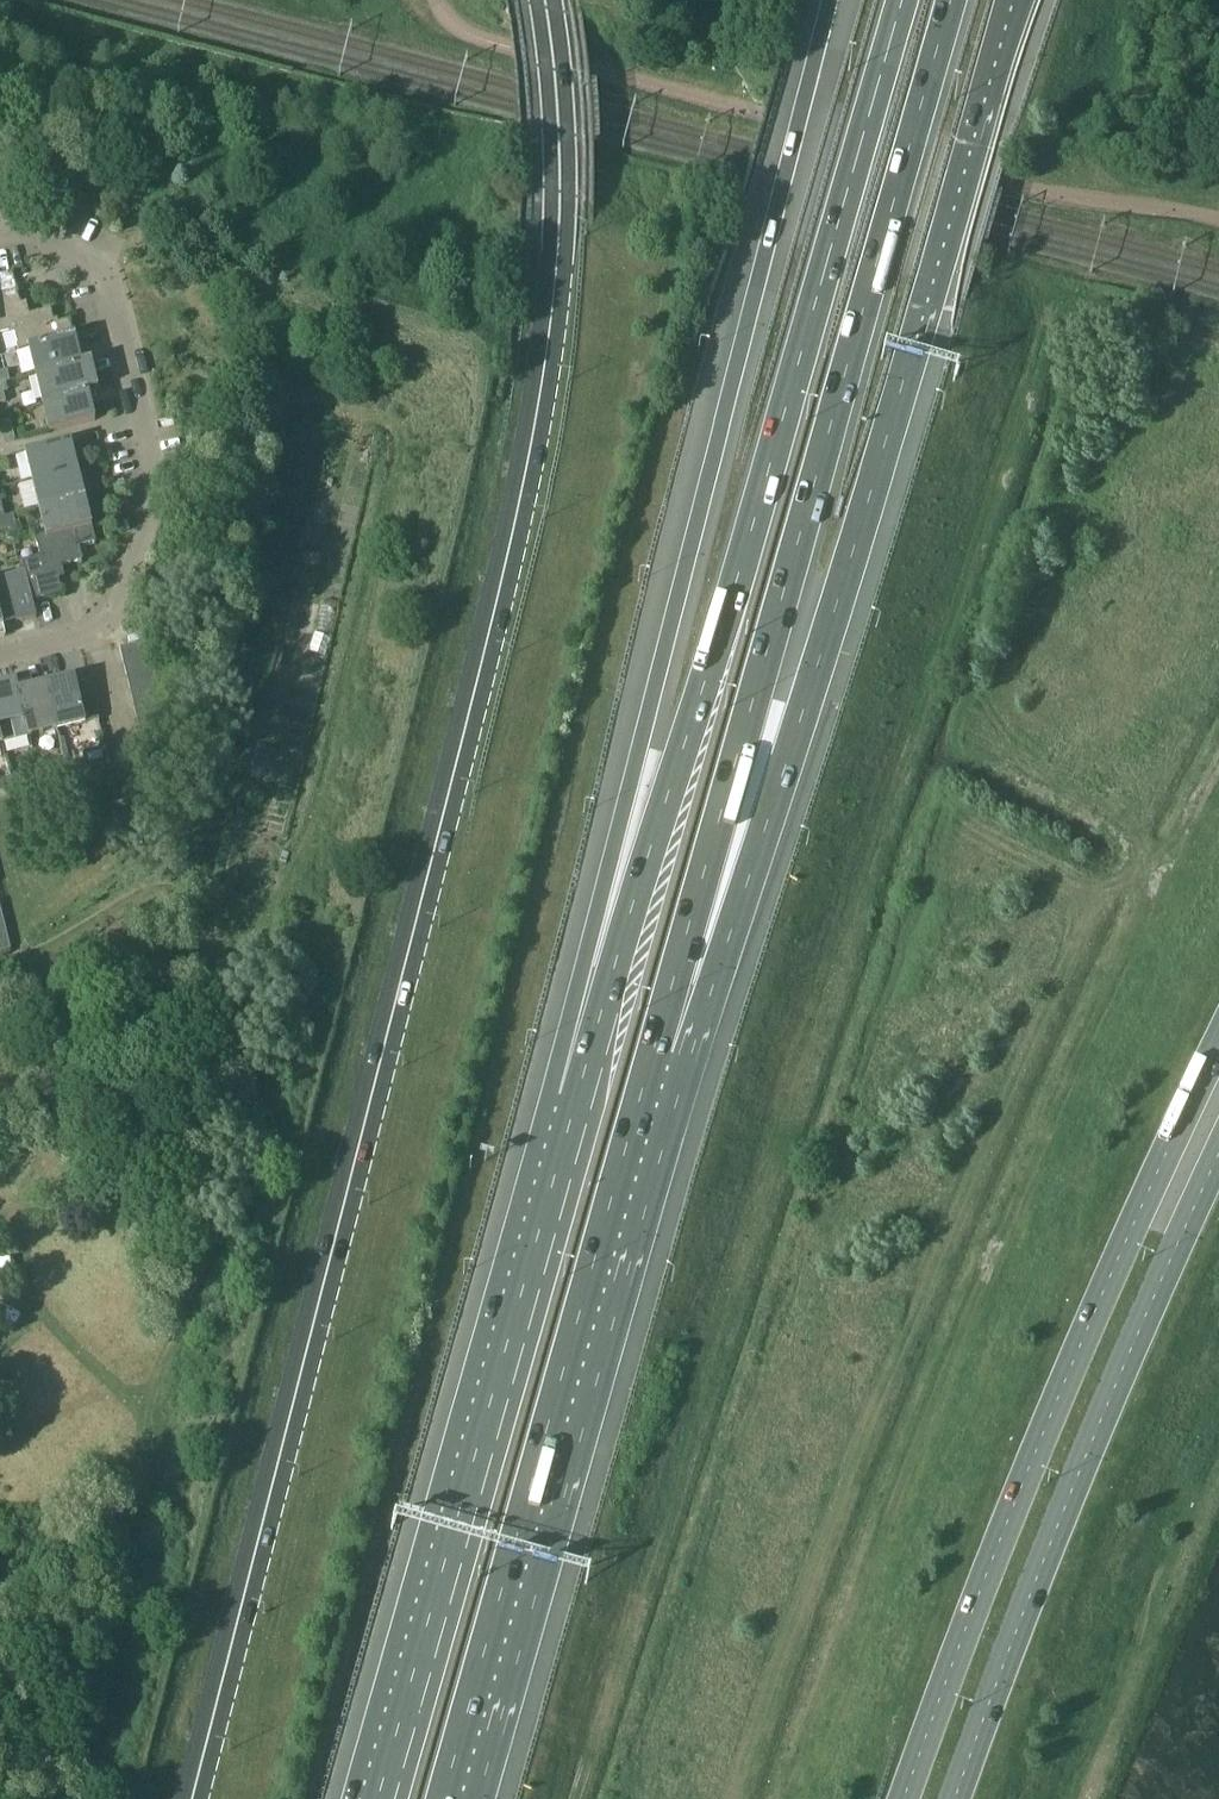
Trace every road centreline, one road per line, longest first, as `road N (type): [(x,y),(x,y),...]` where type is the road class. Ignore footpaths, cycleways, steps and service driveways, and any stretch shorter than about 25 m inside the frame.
road 1 (primary): [(192,1798),(536,422),(559,251),(554,68),(543,0)]
road 2 (motorway): [(904,0),(576,1100)]
road 3 (motorway): [(832,0),(640,744),(576,1100)]
road 4 (motorway): [(668,1052),(796,725),(1015,0)]
road 5 (motorway): [(668,1052),(954,0)]
road 6 (secondary): [(1218,1047),(1111,1274),(905,1798)]
road 7 (motorway): [(461,1798),(668,1052)]
road 8 (motorway): [(576,1100),(379,1798)]
road 9 (secondary): [(955,1798),(1060,1523),(1218,1154)]
road 10 (residential): [(0,657),(111,623),(159,489),(108,274),(32,231),(0,238)]

